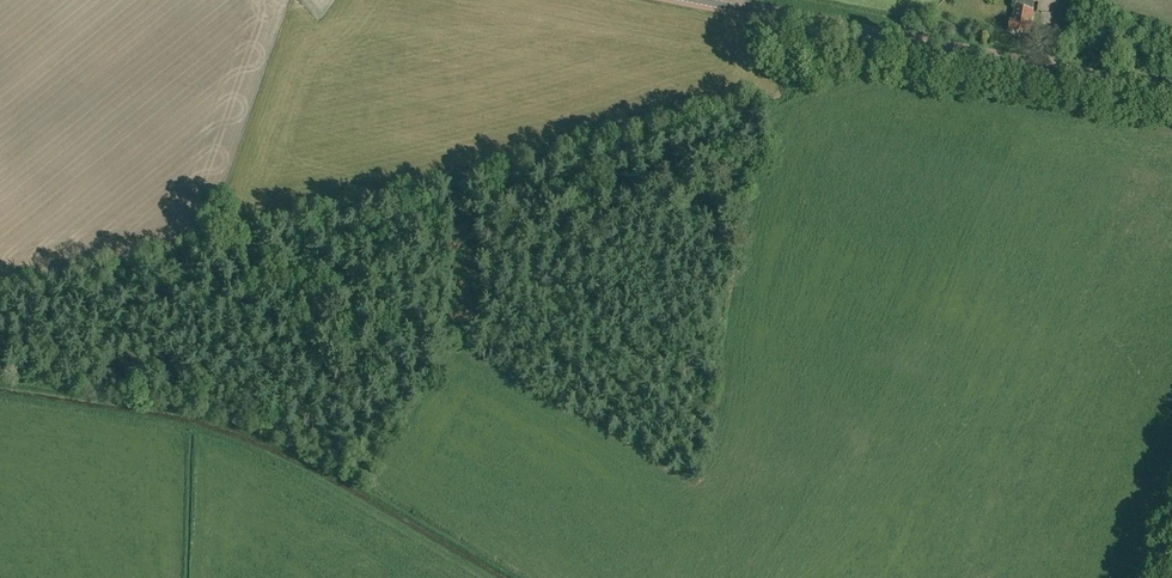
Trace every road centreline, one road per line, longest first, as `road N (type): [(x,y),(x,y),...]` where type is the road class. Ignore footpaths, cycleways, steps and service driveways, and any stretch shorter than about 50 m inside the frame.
road 1 (primary): [(1171,93),(703,0)]

